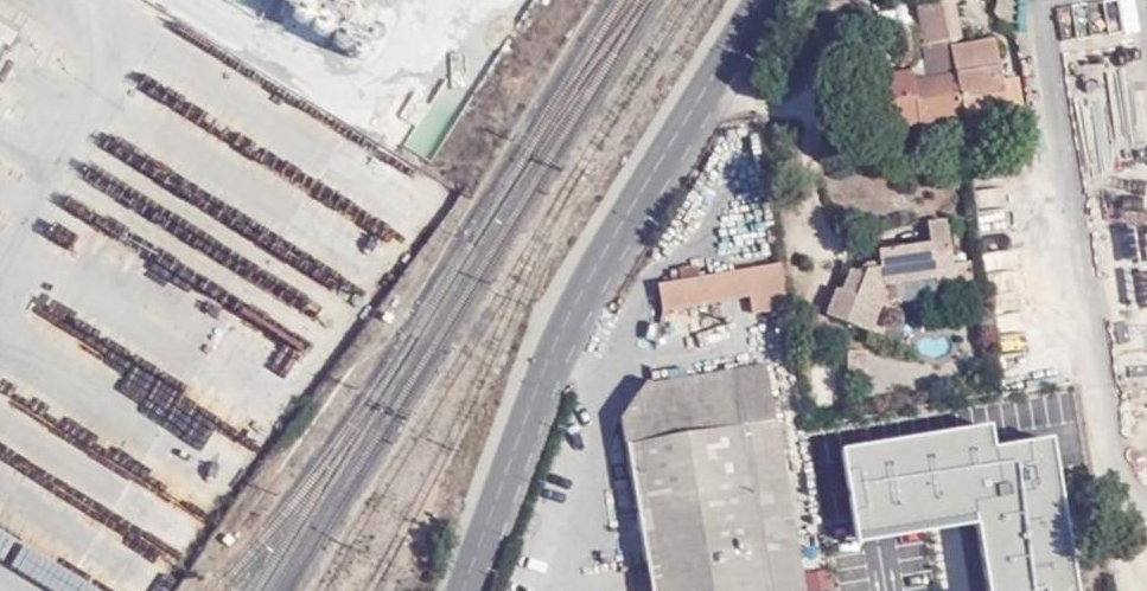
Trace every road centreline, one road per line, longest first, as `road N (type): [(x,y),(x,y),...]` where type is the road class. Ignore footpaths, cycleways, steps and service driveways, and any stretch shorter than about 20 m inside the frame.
road 1 (secondary): [(463,590),(567,331),(623,223),(763,0)]

